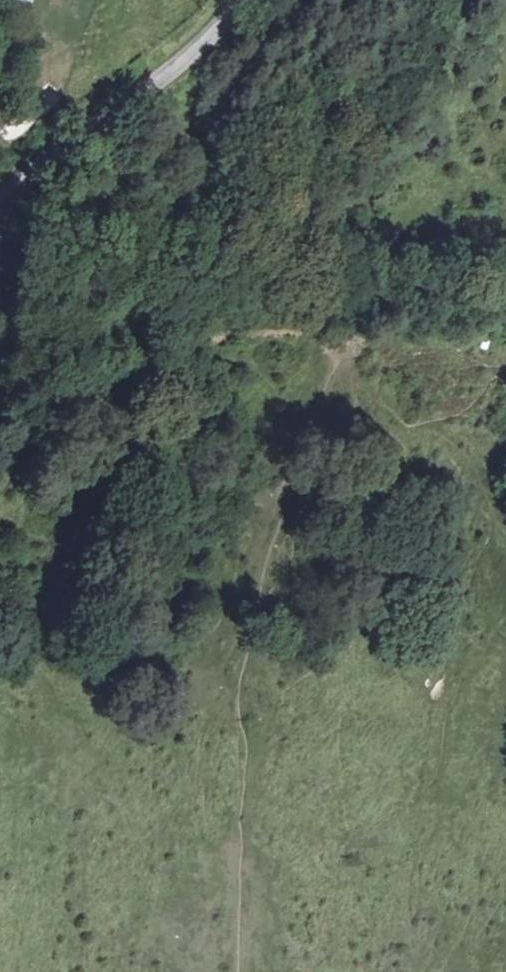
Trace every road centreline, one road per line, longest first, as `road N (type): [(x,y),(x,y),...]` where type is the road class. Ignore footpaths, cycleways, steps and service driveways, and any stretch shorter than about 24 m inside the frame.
road 1 (unclassified): [(244,0),(200,50),(0,205)]

